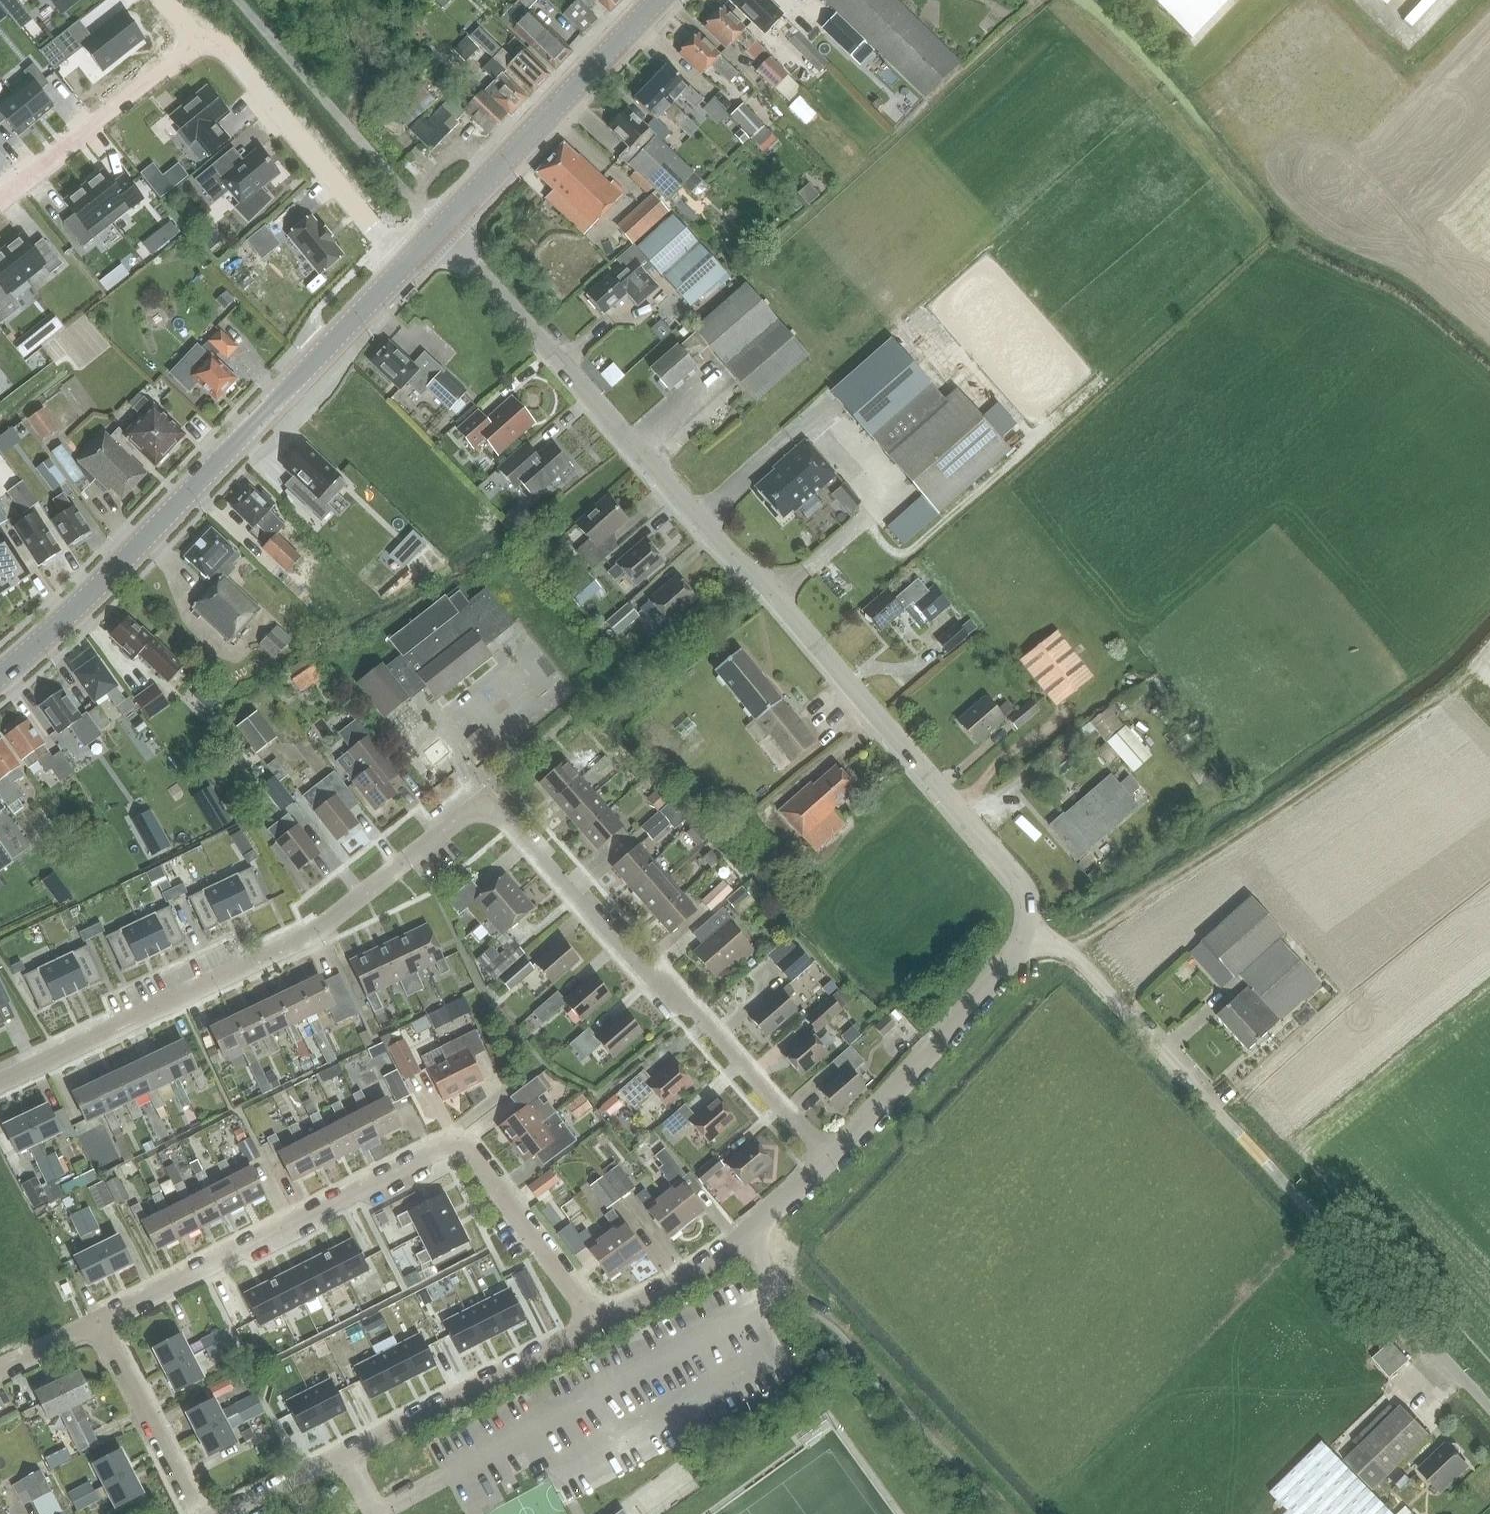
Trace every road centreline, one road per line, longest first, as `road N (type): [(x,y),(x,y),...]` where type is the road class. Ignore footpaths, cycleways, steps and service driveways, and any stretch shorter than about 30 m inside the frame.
road 1 (unclassified): [(1033,940),(1013,875),(439,229)]
road 2 (unclassified): [(1489,1407),(1076,956),(1033,940)]
road 3 (residential): [(101,1324),(447,1149),(471,1157),(595,1326)]
road 4 (primary): [(0,676),(105,581),(407,264)]
road 5 (residential): [(0,1086),(311,936),(458,819)]
road 6 (residential): [(829,1159),(691,997),(627,964),(511,827),(484,805),(458,819)]
road 7 (unclassified): [(227,1513),(595,1326)]
road 8 (primary): [(439,229),(656,0)]
road 9 (track): [(236,0),(439,229)]
road 10 (residential): [(203,41),(223,47),(407,264)]
road 11 (unclassified): [(829,1159),(1033,940)]
road 12 (unclassified): [(595,1326),(713,1260),(829,1159)]
road 13 (residential): [(0,201),(203,41)]
road 14 (residential): [(201,1513),(101,1324)]

